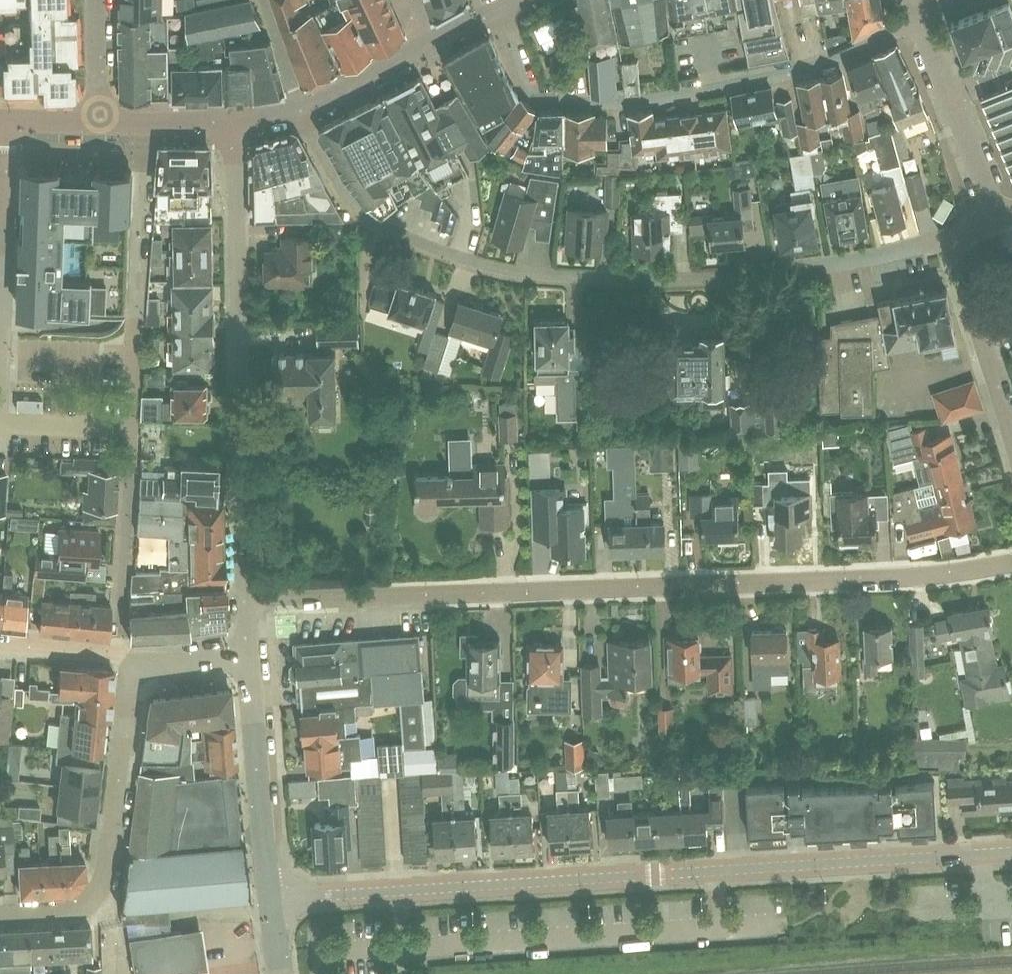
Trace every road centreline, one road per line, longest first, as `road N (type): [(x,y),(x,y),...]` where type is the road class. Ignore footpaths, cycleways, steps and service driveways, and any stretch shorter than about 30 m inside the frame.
road 1 (residential): [(246,599),(913,580),(1011,564)]
road 2 (residential): [(271,899),(1011,851)]
road 3 (residential): [(305,108),(335,180),(365,217),(467,261),(543,280),(713,281),(881,259),(955,238)]
road 4 (residential): [(498,9),(536,93),(562,103),(729,89),(839,61),(919,21)]
road 5 (residential): [(246,599),(235,121)]
road 6 (residential): [(0,921),(68,918),(95,906),(114,852),(141,660)]
road 7 (residential): [(136,432),(148,123)]
road 8 (residential): [(0,419),(8,121)]
road 9 (residential): [(271,899),(247,652)]
road 10 (residential): [(121,657),(136,432)]
road 11 (tertiary): [(305,108),(498,9)]
road 12 (residential): [(998,220),(919,21)]
road 13 (residential): [(1011,428),(955,238)]
road 14 (residential): [(0,425),(136,432)]
road 15 (residential): [(121,657),(0,646)]
road 16 (tertiary): [(98,121),(99,0)]

